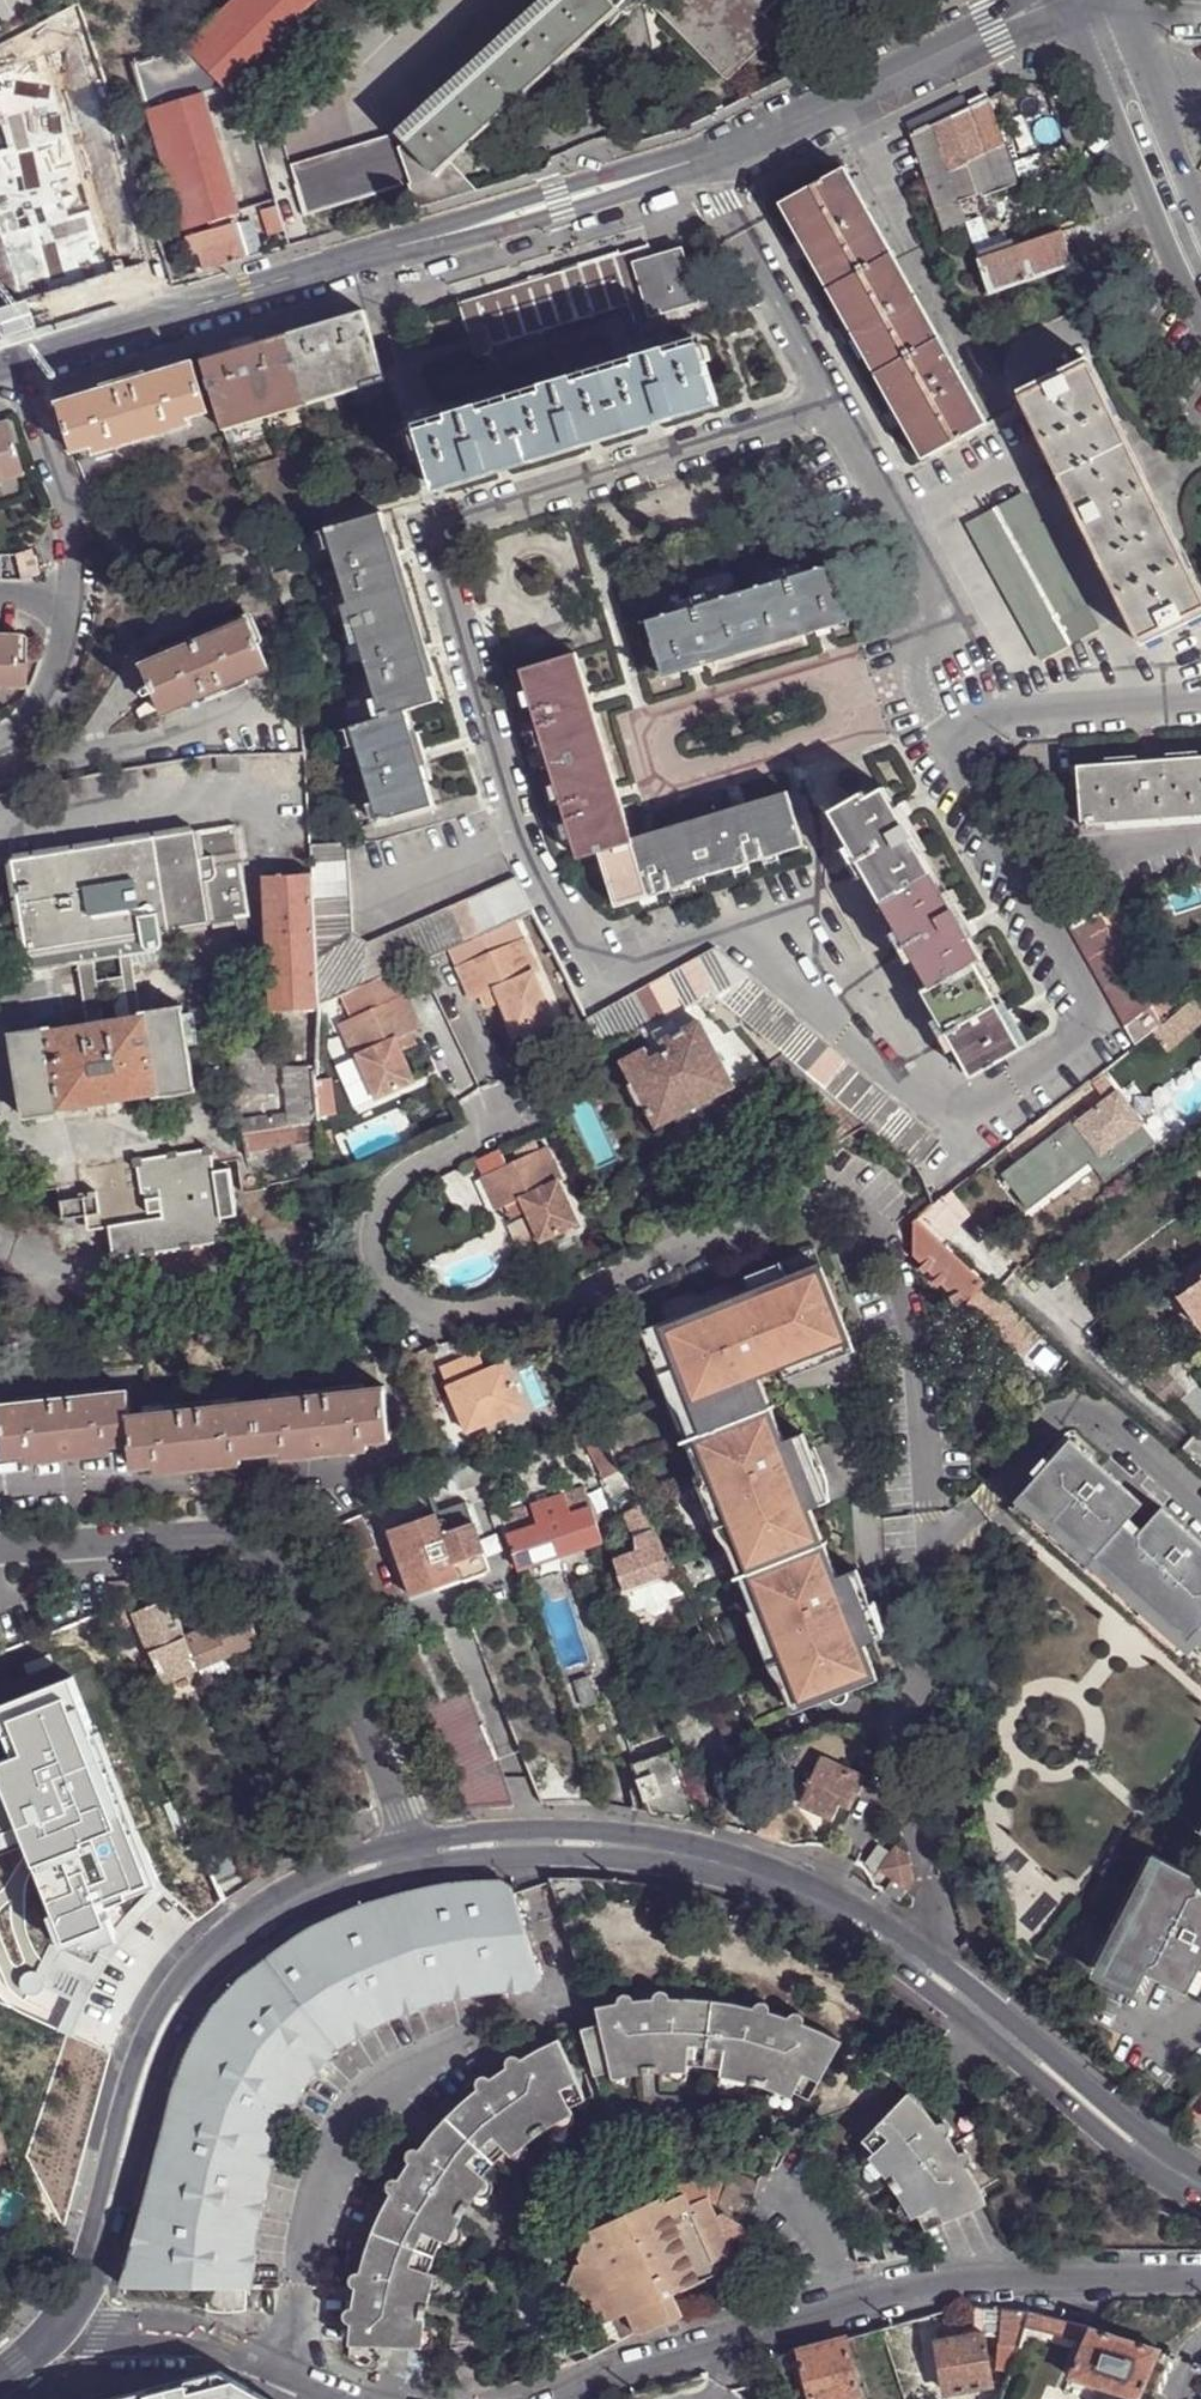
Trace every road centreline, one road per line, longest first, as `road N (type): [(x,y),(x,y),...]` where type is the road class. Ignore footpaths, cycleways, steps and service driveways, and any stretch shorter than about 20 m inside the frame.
road 1 (secondary): [(1200,2186),(1155,2164),(976,2013),(824,1902),(760,1876),(608,1844),(485,1842),(415,1853)]
road 2 (residential): [(1200,703),(1001,718),(701,163)]
road 3 (residential): [(12,362),(701,163)]
road 4 (residential): [(574,2398),(642,2364),(862,2297),(954,2284),(1200,2279)]
road 5 (secondary): [(415,1853),(293,1899),(213,1961),(157,2048),(100,2250),(64,2323)]
road 6 (residential): [(415,1853),(326,1615),(278,1556),(246,1537),(214,1533),(0,1548)]
road 7 (residential): [(701,163),(1013,20)]
road 8 (residential): [(1073,21),(1200,321)]
road 9 (residential): [(64,2323),(195,2340),(328,2398)]
road 10 (residential): [(1200,1452),(1013,1287)]
road 11 (residential): [(70,592),(77,530),(12,362)]
road 12 (residential): [(1200,209),(1116,2)]
road 13 (residential): [(0,734),(44,697),(69,651),(70,592)]

